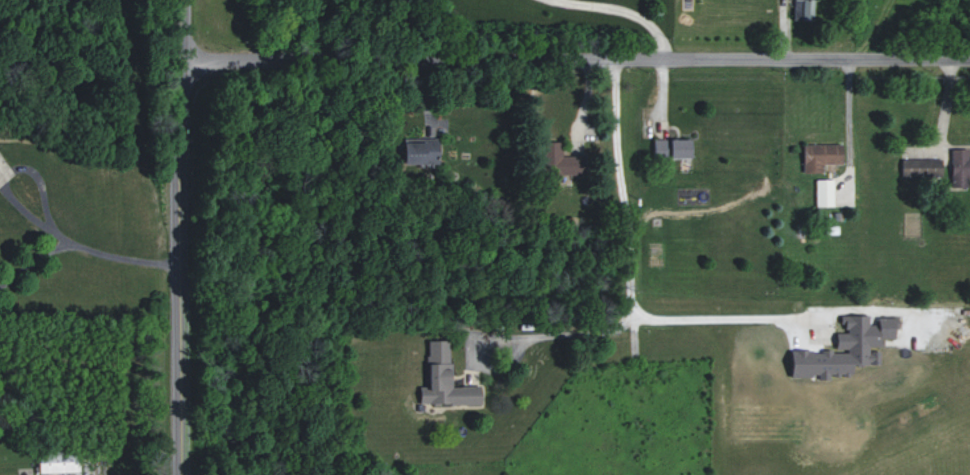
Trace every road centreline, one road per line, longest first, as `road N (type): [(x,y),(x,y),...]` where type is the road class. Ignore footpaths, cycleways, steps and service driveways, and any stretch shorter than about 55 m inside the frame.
road 1 (residential): [(969,58),(181,54)]
road 2 (tertiary): [(180,474),(181,0)]

